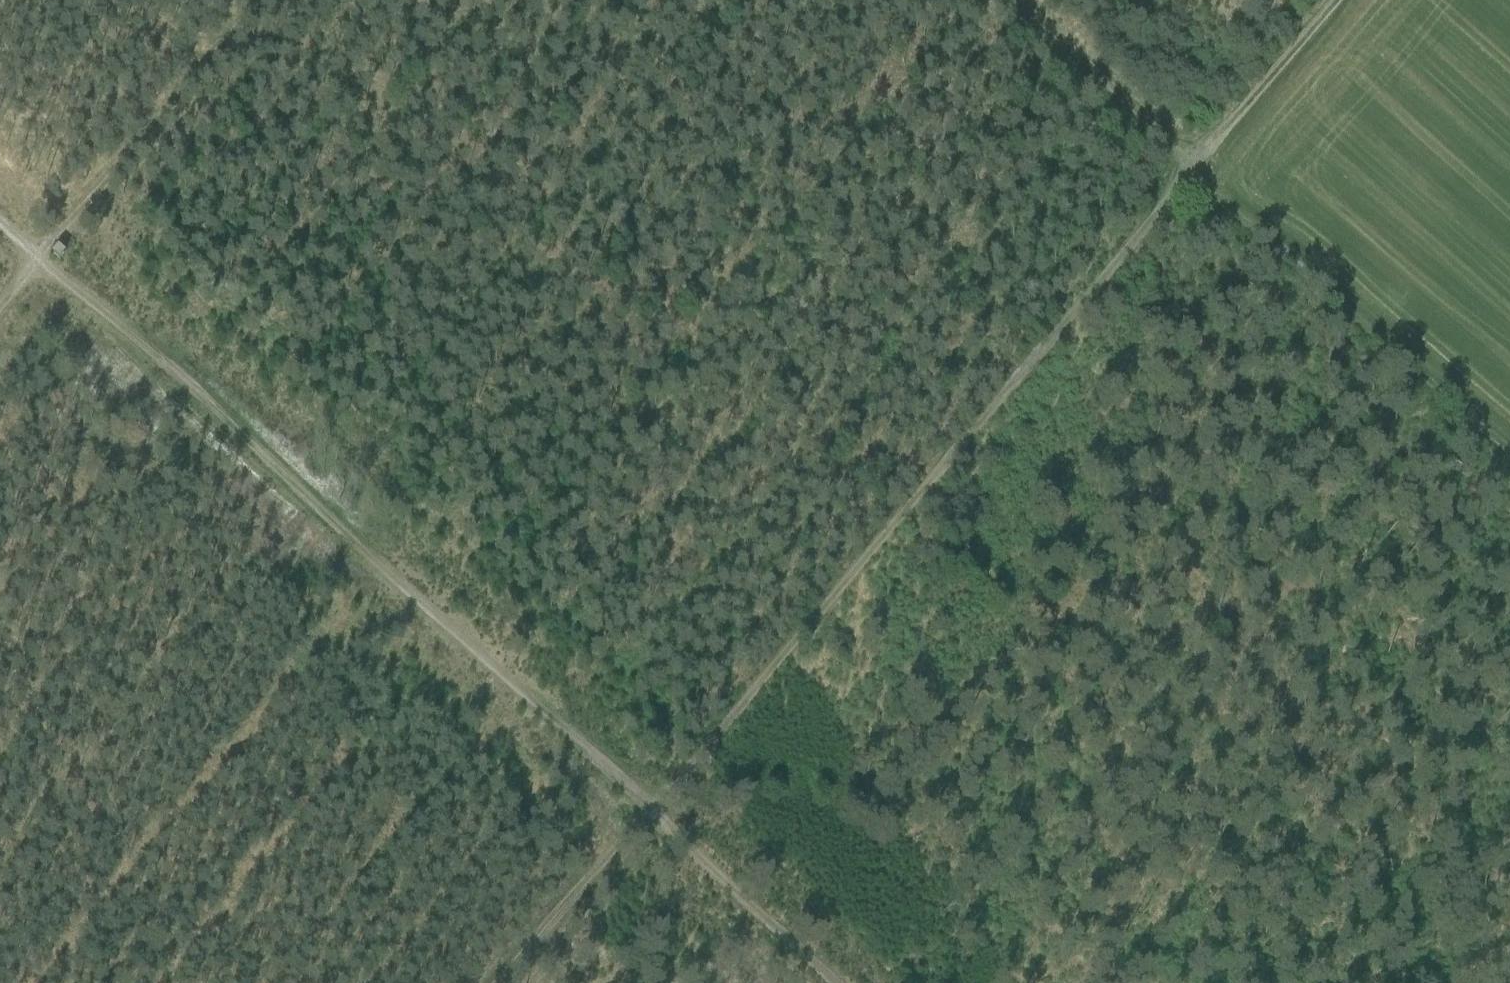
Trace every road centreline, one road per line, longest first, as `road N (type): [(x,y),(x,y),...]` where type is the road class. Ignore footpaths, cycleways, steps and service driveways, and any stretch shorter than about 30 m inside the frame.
road 1 (track): [(1332,0),(639,816),(0,232)]
road 2 (track): [(997,0),(1509,462)]
road 3 (track): [(497,982),(639,816),(825,982)]
road 4 (track): [(0,308),(257,0)]

